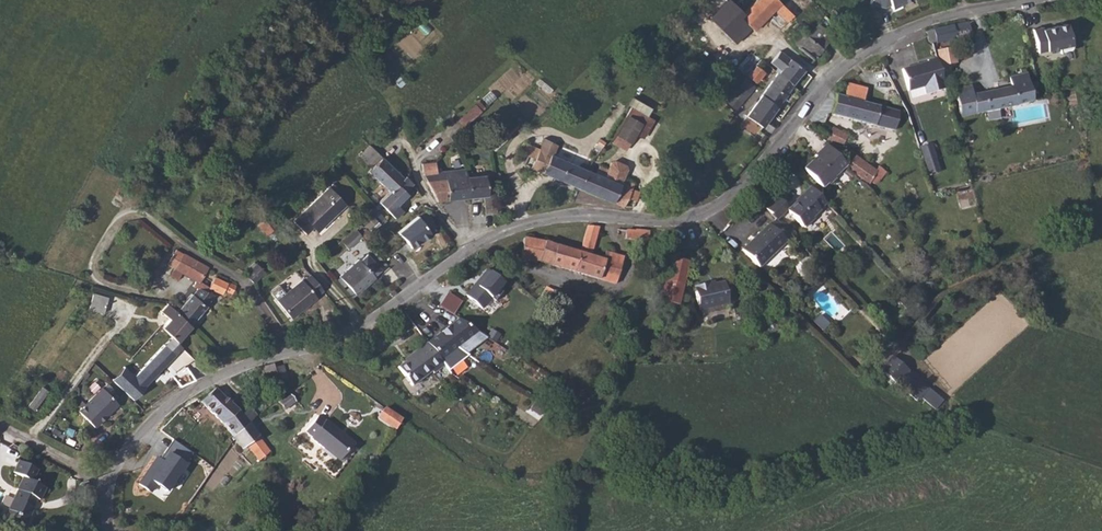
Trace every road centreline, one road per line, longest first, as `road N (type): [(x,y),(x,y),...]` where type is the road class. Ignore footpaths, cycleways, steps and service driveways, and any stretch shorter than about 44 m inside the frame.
road 1 (unclassified): [(106,485),(178,401),(260,360),(355,334),(483,240),(557,218),(706,216),(737,195),(863,54),(965,8),(1012,0)]
road 2 (unclassified): [(106,485),(0,423)]

